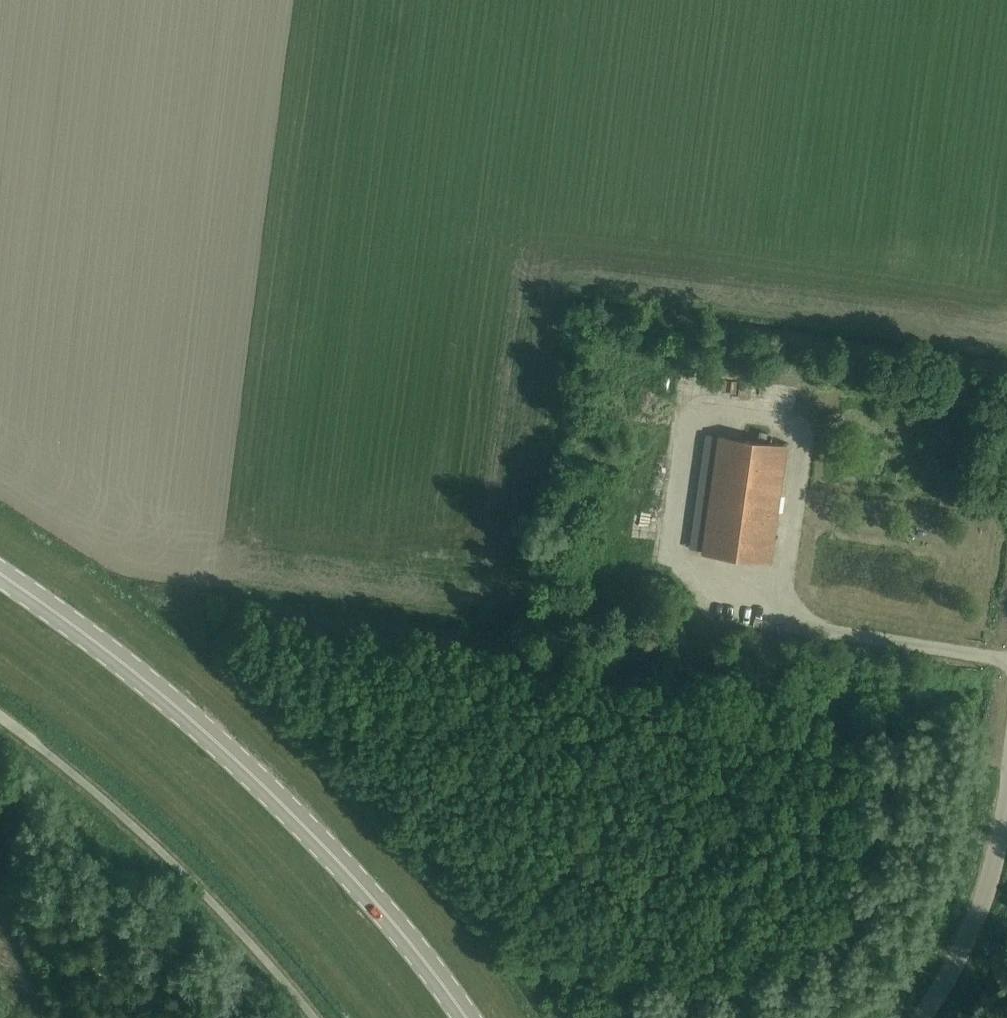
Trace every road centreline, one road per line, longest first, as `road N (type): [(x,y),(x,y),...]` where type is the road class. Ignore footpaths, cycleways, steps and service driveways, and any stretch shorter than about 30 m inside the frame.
road 1 (secondary): [(457,1017),(402,936),(295,825),(0,583)]
road 2 (unclassified): [(924,1017),(971,934),(1006,798)]

